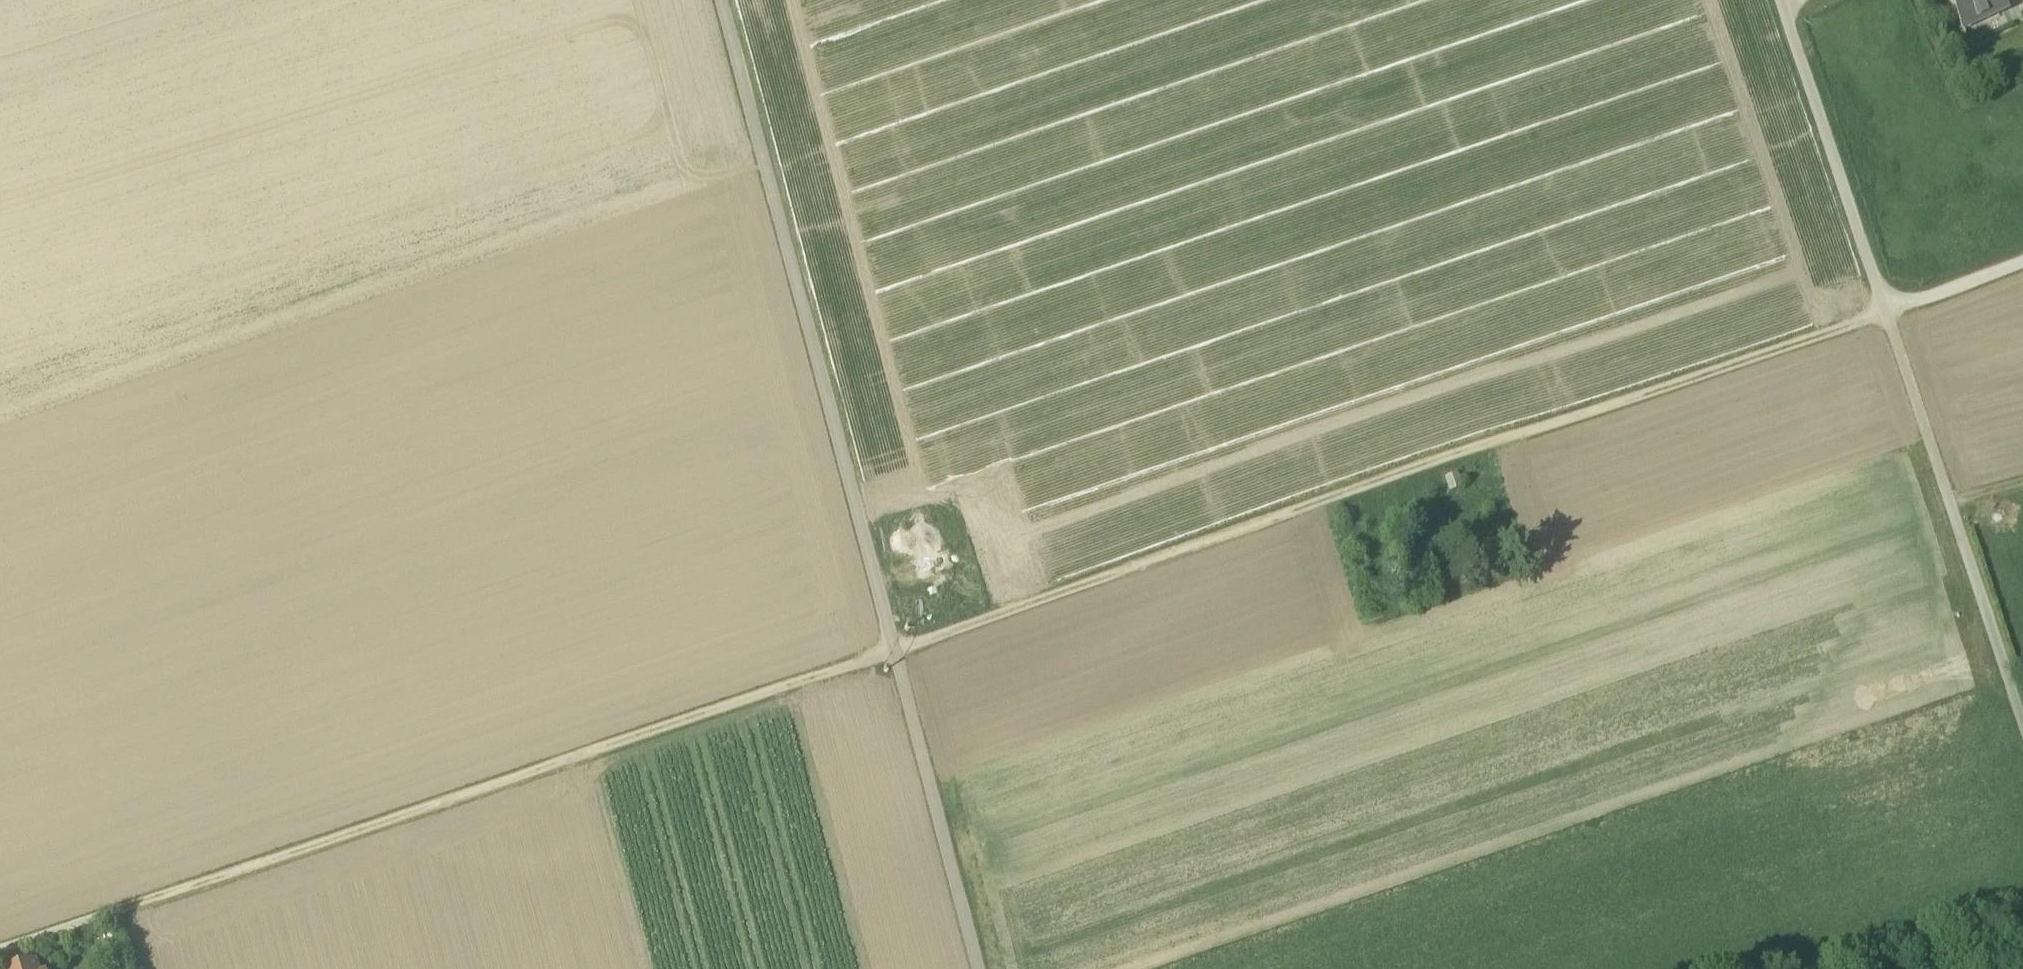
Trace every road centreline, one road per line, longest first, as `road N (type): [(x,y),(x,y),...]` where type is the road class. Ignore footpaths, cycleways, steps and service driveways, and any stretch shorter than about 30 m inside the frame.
road 1 (track): [(1883,309),(0,951)]
road 2 (track): [(978,968),(721,0)]
road 3 (track): [(2022,719),(1883,309)]
road 4 (unclassified): [(1883,309),(1780,0)]
road 5 (track): [(1883,309),(2022,256)]

